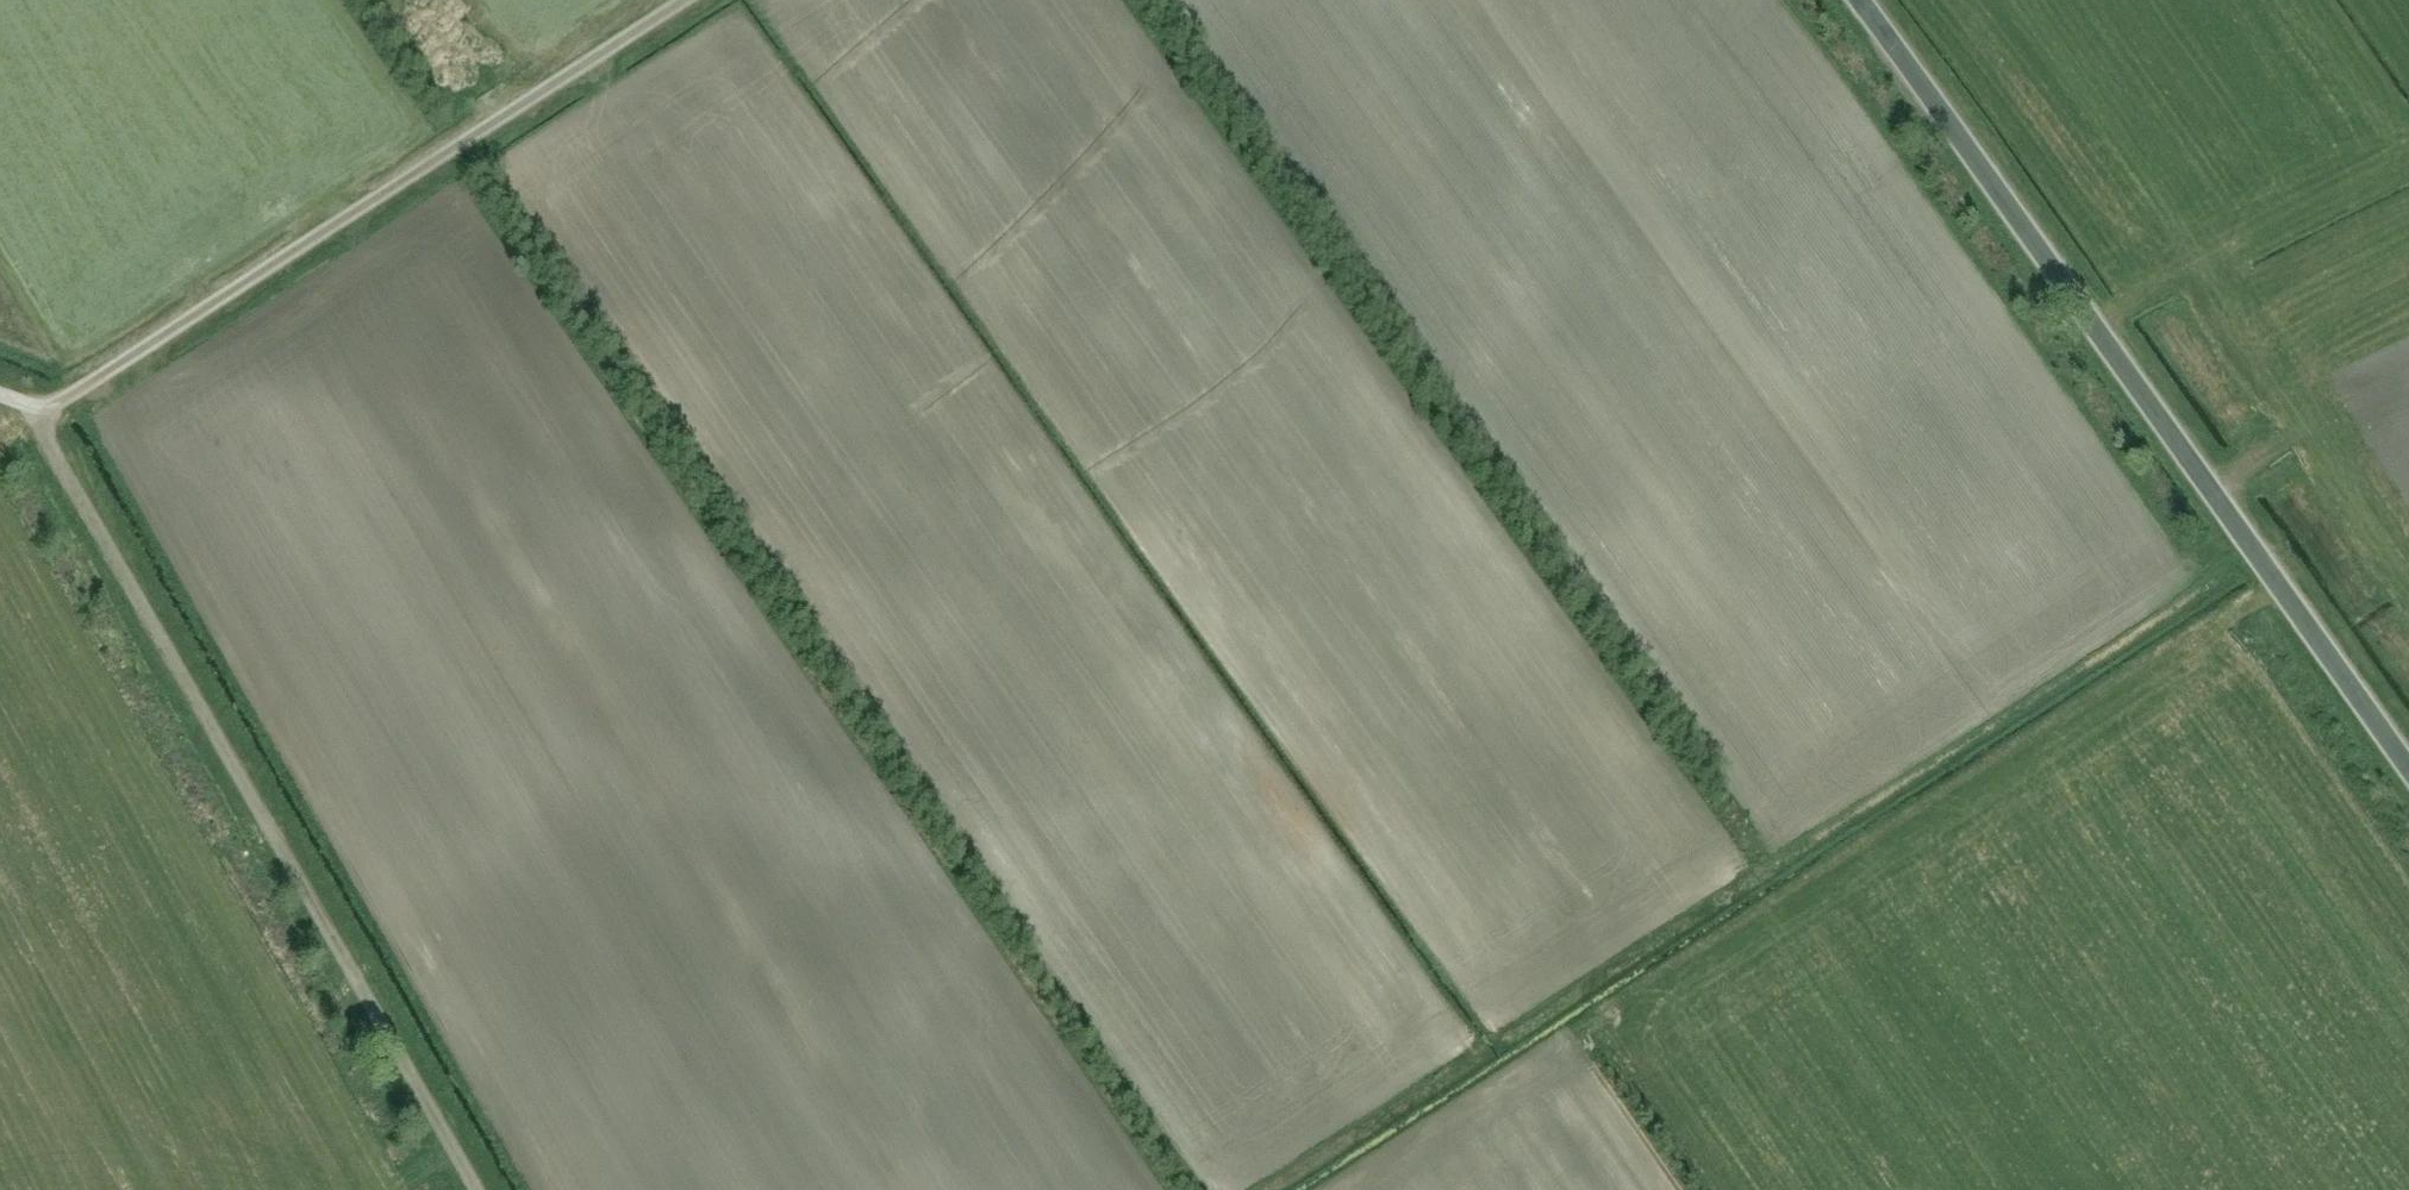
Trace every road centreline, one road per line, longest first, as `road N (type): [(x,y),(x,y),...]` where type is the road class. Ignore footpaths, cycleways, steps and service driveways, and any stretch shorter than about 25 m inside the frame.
road 1 (unclassified): [(477,1189),(43,435),(35,409),(0,397)]
road 2 (tertiary): [(2408,737),(2005,167),(1865,0)]

